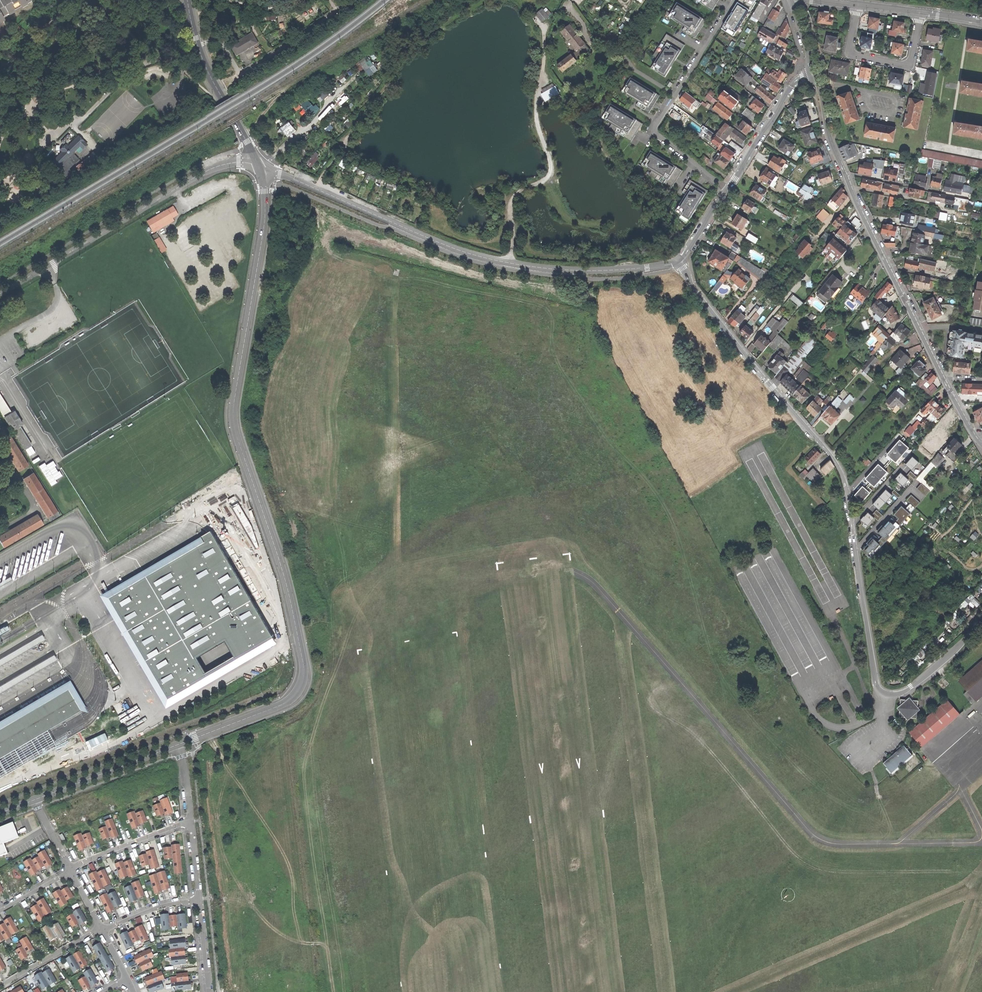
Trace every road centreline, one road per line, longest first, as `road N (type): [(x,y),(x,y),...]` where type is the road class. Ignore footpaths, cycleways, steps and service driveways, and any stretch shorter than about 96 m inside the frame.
road 1 (residential): [(258,166),(264,220),(233,419),(285,582),(304,670),(288,701),(178,744)]
road 2 (unclassified): [(887,695),(877,688),(843,473),(678,261)]
road 3 (residential): [(258,166),(503,262),(565,270),(678,261)]
road 4 (residential): [(814,72),(830,141),(945,381)]
road 5 (residential): [(258,166),(211,170),(0,294)]
road 6 (residential): [(733,0),(654,127),(728,190)]
road 7 (track): [(509,262),(514,199),(552,170),(537,127),(542,83)]
road 8 (residential): [(258,166),(207,69),(188,0)]
road 9 (residential): [(921,13),(907,66),(852,53),(860,5)]
road 10 (residential): [(178,744),(35,800)]
road 11 (residential): [(728,190),(792,86),(814,72)]
road 12 (residential): [(71,870),(192,821)]

